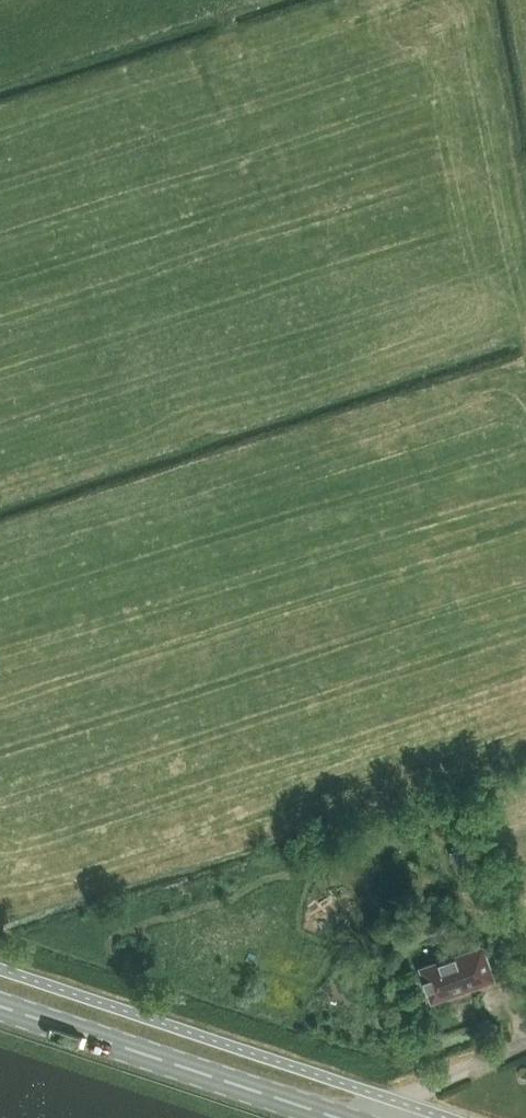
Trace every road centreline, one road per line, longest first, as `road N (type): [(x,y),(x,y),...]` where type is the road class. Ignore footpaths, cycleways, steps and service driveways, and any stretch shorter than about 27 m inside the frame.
road 1 (secondary): [(346,1117),(0,1002)]

